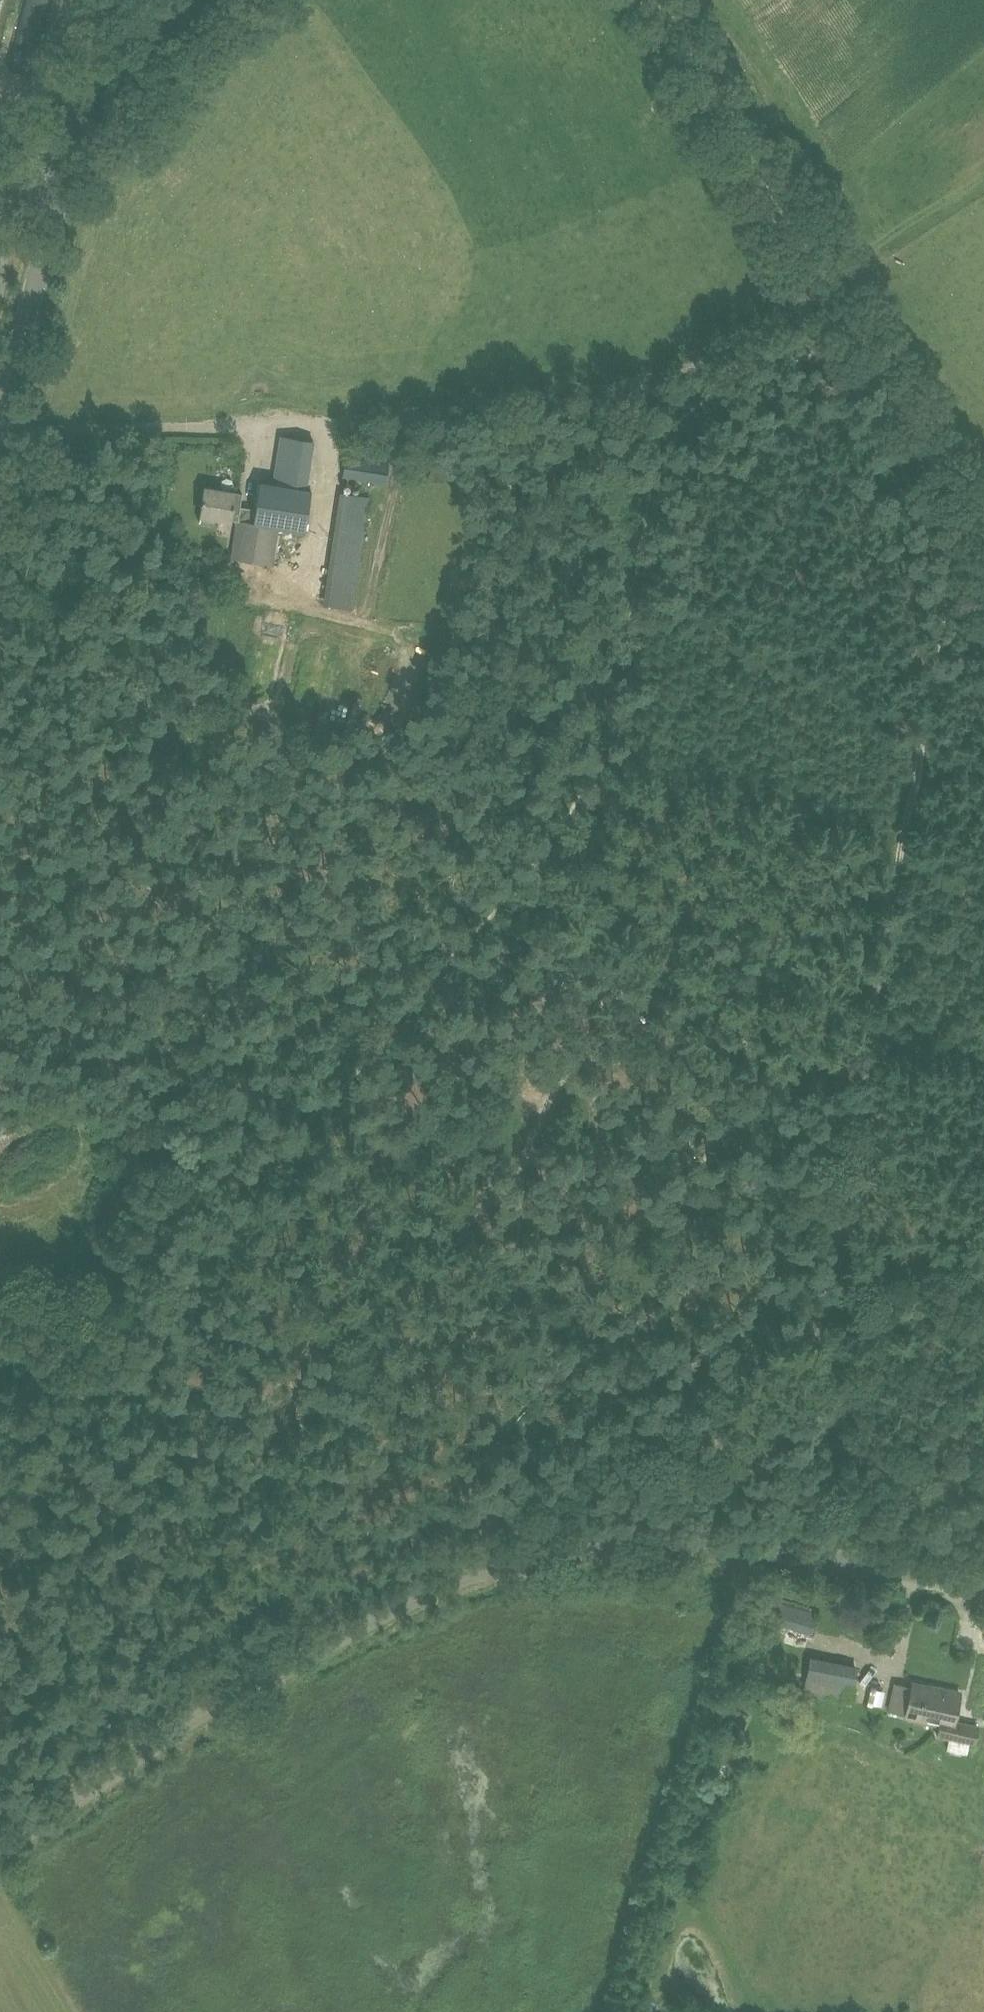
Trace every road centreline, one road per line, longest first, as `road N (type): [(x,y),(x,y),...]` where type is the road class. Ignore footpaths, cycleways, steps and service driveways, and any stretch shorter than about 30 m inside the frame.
road 1 (unclassified): [(983,1584),(821,1552),(625,1550),(502,1568),(416,1598),(269,1677),(0,1855)]
road 2 (track): [(983,531),(904,823),(800,1388),(821,1552)]
road 3 (track): [(664,0),(924,454),(983,531)]
road 4 (secondary): [(0,401),(113,0)]

